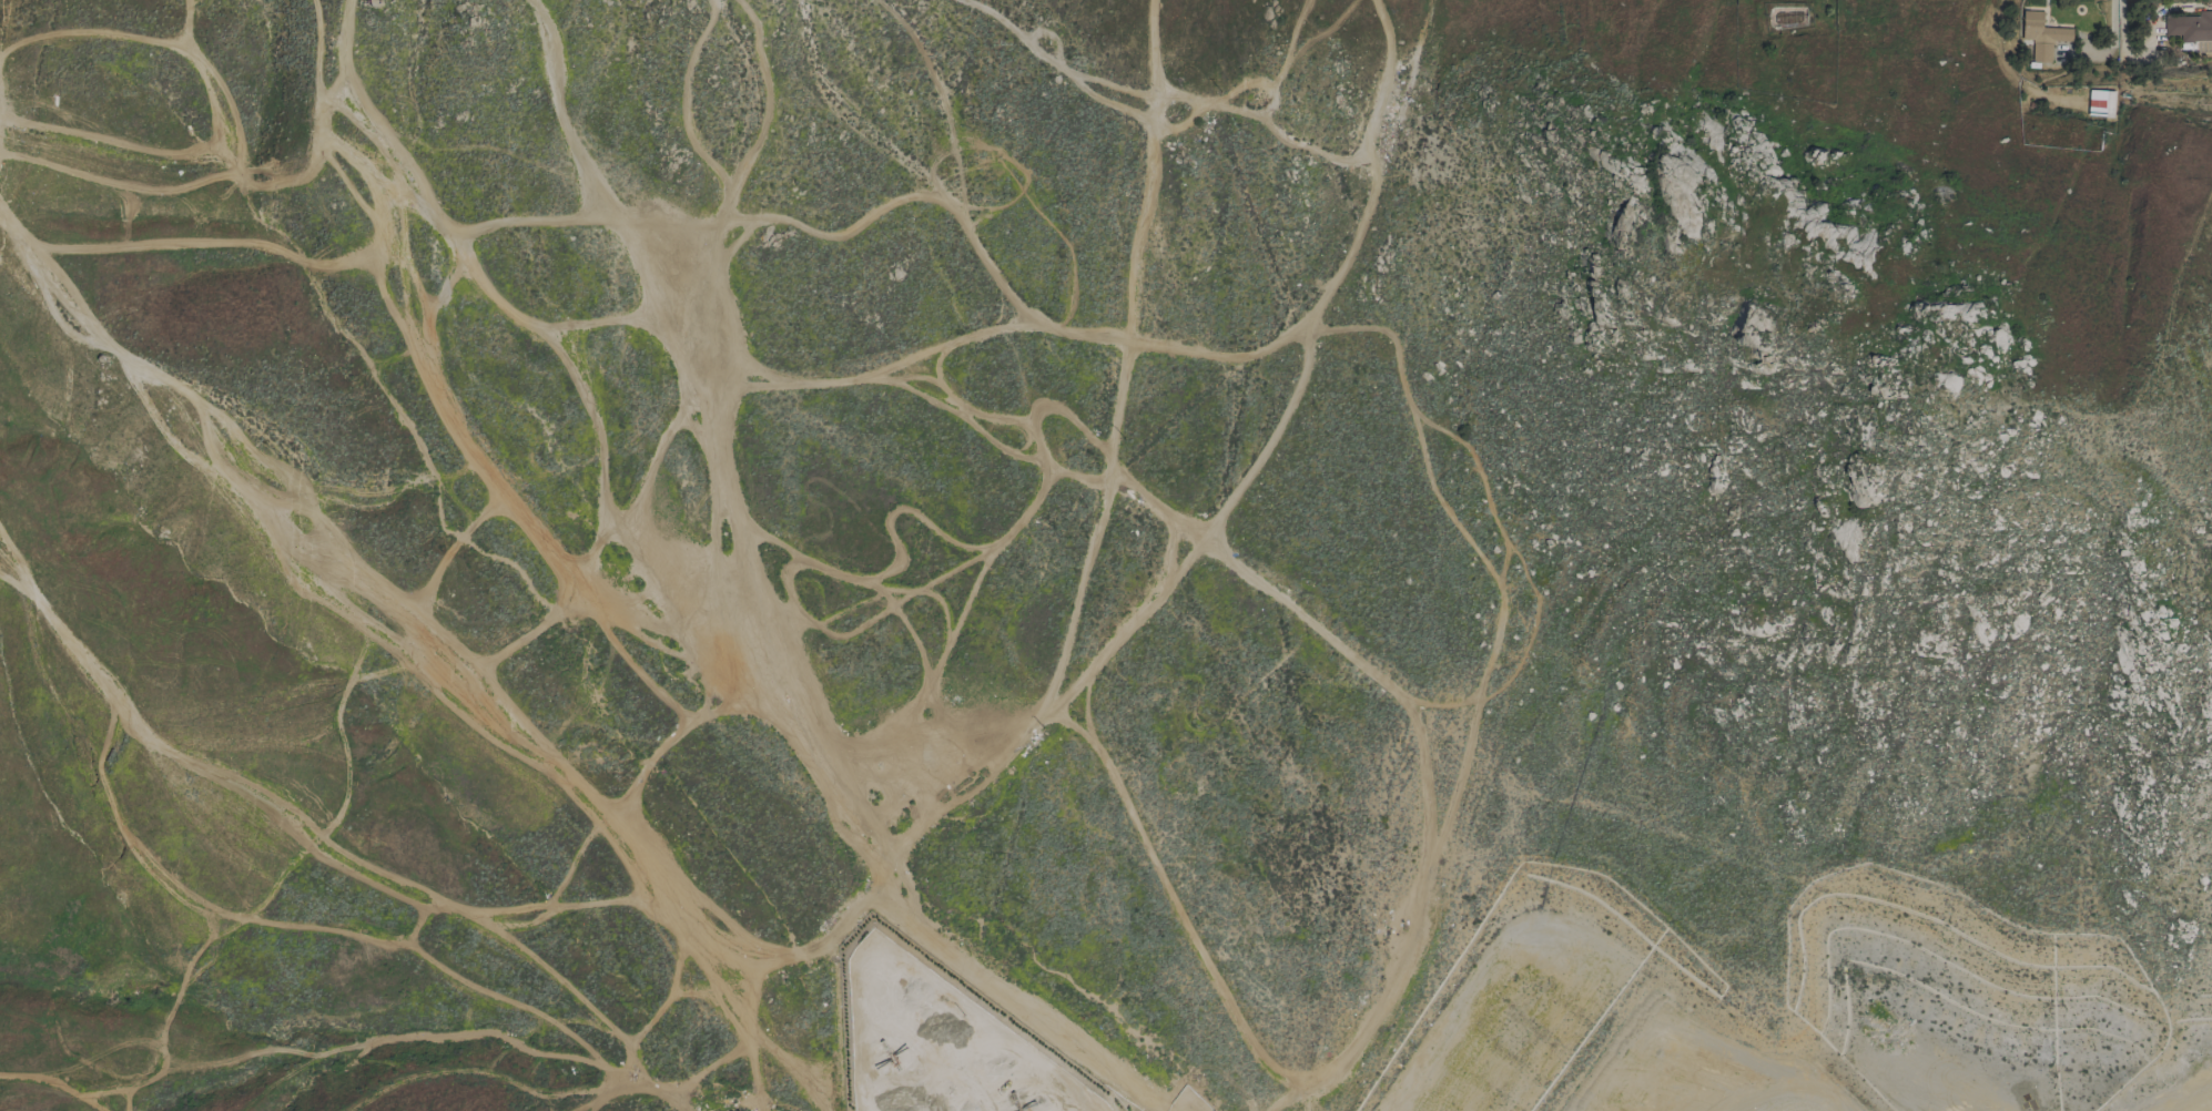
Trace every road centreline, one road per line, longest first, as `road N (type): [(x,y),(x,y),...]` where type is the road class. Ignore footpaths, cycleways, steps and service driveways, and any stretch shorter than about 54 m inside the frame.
road 1 (track): [(1153,0),(1104,498),(1047,716),(876,899),(1145,1110)]
road 2 (track): [(876,899),(848,916),(826,948),(790,961),(755,993),(697,930),(0,306)]
road 3 (track): [(573,1110),(645,1081),(686,1110)]

